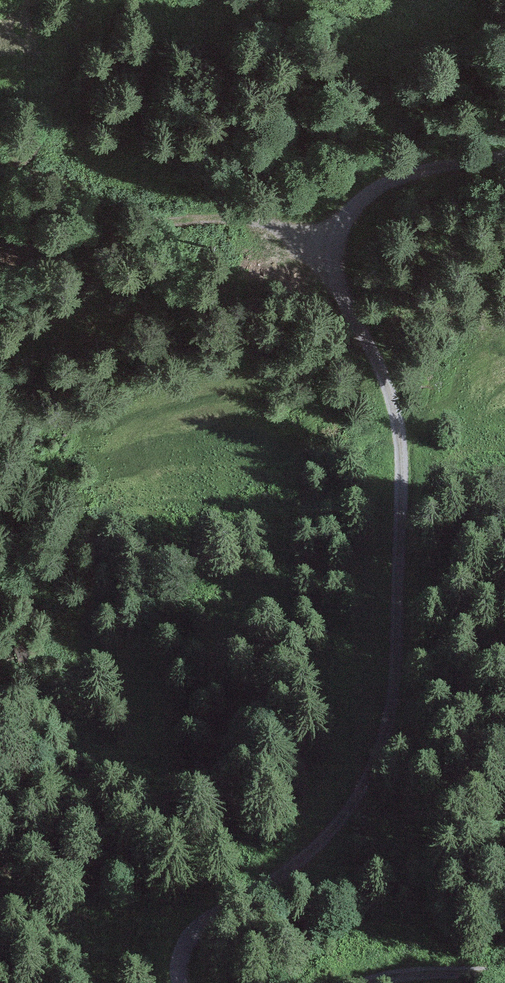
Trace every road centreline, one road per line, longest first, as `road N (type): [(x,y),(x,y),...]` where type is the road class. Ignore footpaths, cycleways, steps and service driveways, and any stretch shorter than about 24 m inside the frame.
road 1 (track): [(504,154),(387,174),(366,185),(341,225),(335,270),(378,359),(401,458),(393,676),(372,757),(334,824),(192,939),(180,982)]
road 2 (track): [(335,246),(260,219),(113,222)]
road 3 (track): [(373,982),(438,972),(504,974)]

